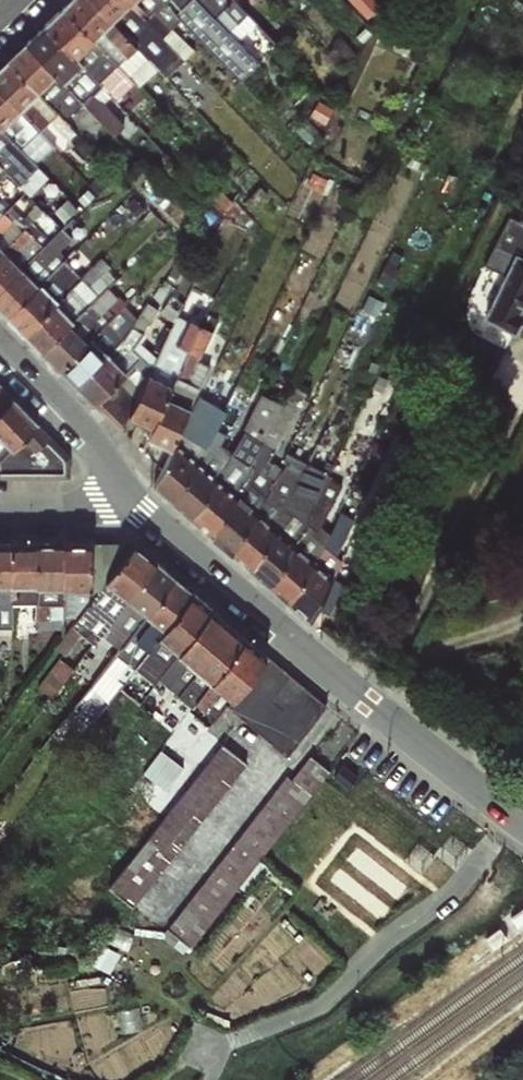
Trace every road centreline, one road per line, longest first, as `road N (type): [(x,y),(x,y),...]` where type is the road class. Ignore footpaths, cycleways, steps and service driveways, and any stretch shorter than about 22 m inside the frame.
road 1 (tertiary): [(522,827),(143,509)]
road 2 (tertiary): [(143,509),(0,342)]
road 3 (residential): [(0,509),(143,509)]

